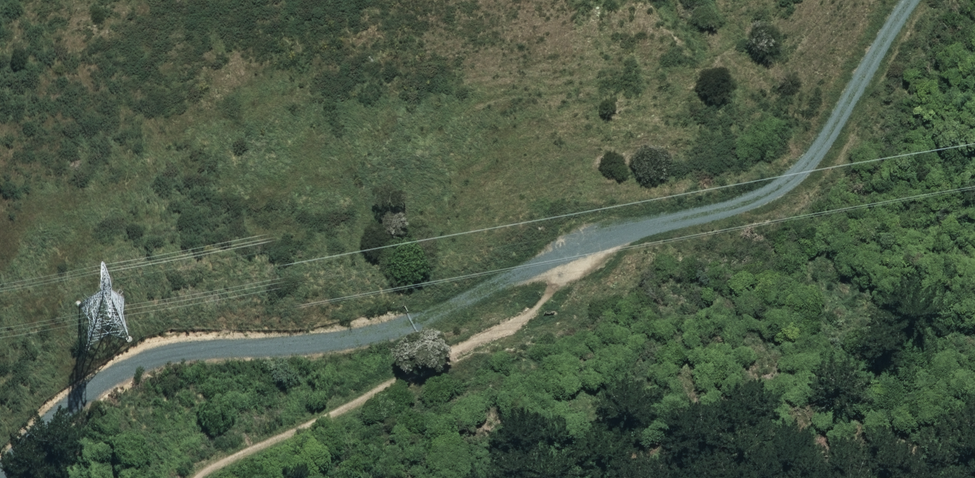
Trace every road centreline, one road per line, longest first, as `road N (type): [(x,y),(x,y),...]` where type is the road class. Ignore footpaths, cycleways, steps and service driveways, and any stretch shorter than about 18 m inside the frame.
road 1 (track): [(0,471),(122,366),(395,326),(611,233)]
road 2 (track): [(611,233),(507,327),(198,477)]
road 3 (track): [(906,0),(817,150),(790,180),(762,198),(611,233)]

